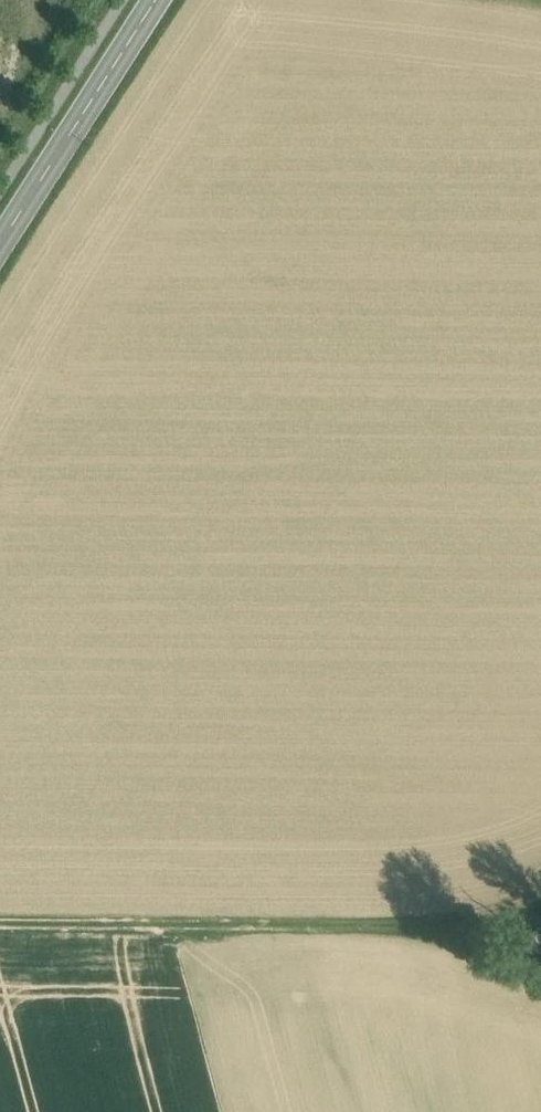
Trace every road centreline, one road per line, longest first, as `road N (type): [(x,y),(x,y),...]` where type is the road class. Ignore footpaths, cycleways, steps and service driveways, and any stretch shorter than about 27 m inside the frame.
road 1 (secondary): [(0,249),(157,0)]

